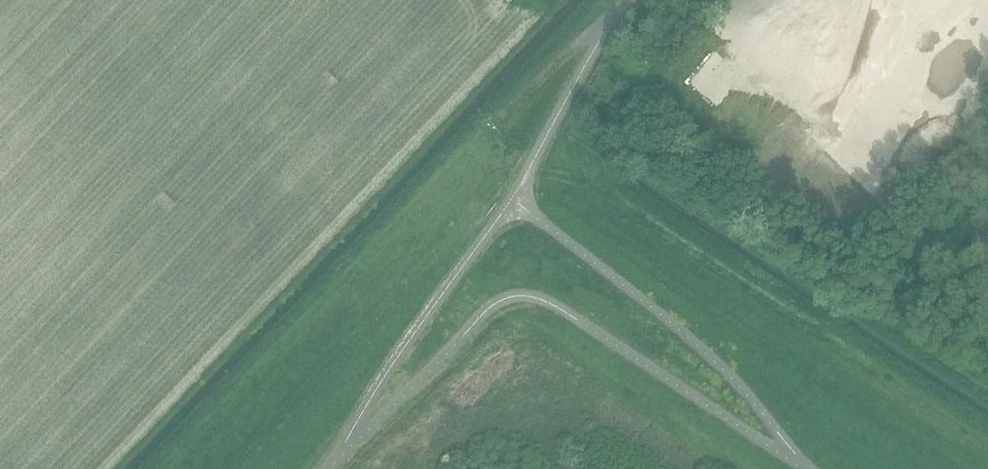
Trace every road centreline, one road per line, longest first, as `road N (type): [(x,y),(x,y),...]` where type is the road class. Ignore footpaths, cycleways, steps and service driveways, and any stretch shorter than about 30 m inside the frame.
road 1 (track): [(987,233),(891,333)]

